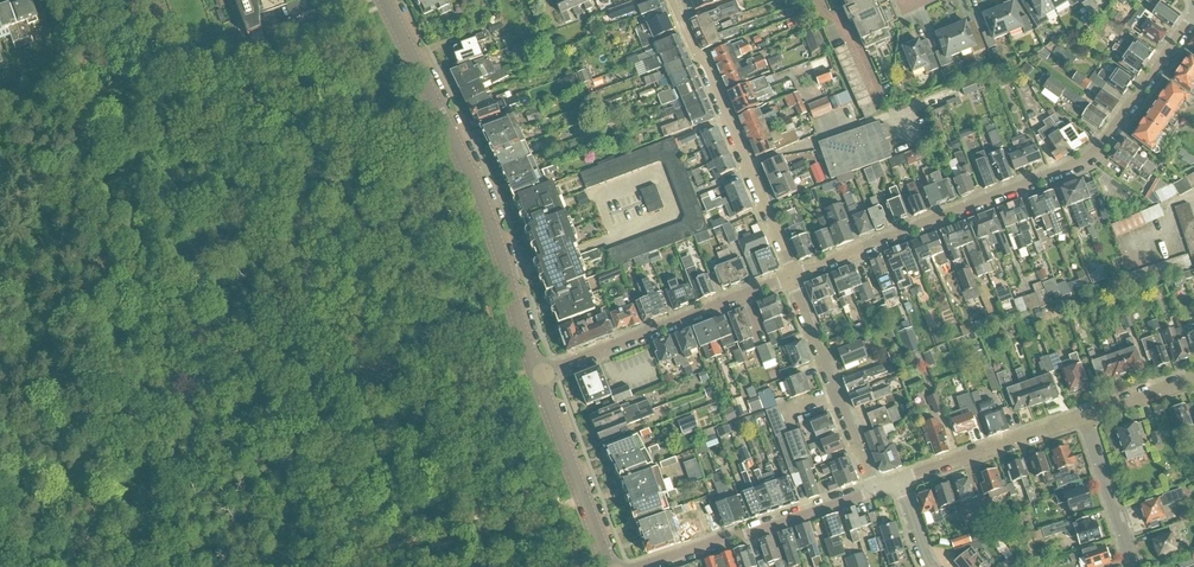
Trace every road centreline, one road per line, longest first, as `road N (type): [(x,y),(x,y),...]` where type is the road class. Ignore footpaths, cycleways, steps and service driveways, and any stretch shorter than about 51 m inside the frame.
road 1 (residential): [(791,278),(1083,164),(1193,18)]
road 2 (tertiary): [(384,0),(490,226),(538,377)]
road 3 (residential): [(672,0),(791,278)]
road 4 (residential): [(538,377),(791,278)]
road 5 (residential): [(875,491),(641,566)]
road 6 (residential): [(875,491),(791,278)]
road 7 (track): [(584,498),(388,564)]
road 8 (tertiary): [(538,377),(608,566)]
road 9 (residential): [(1084,417),(898,481)]
road 10 (residential): [(1134,566),(1084,417)]
road 11 (residential): [(819,0),(853,34),(884,105)]

